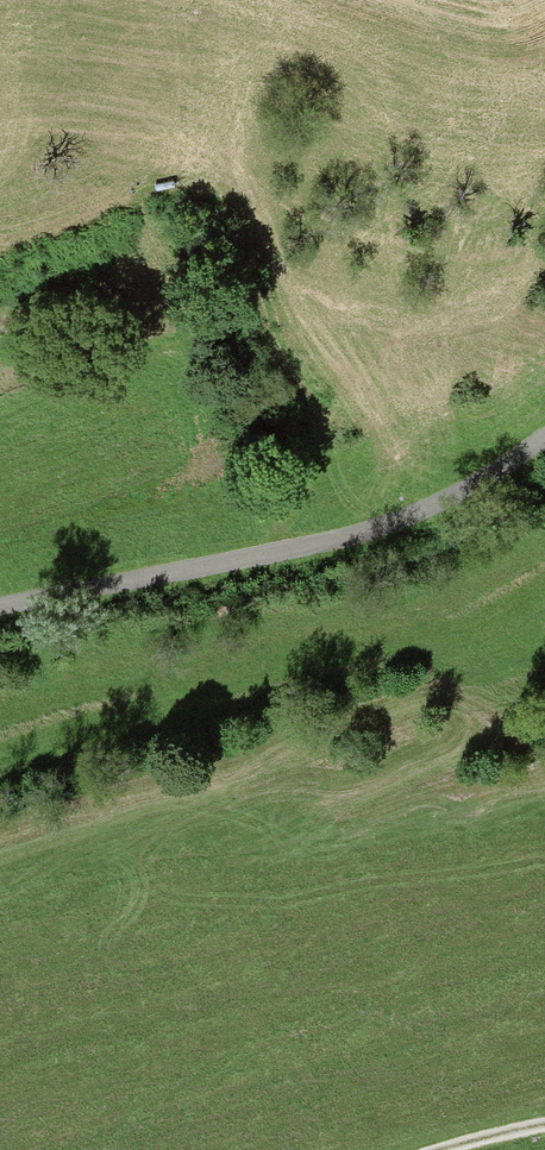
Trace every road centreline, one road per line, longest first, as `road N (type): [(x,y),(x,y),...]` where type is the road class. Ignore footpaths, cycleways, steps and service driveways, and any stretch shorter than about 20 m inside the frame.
road 1 (track): [(0,246),(128,191),(193,189),(243,217),(256,327),(314,405),(325,452),(277,550)]
road 2 (track): [(544,438),(401,518),(0,605)]

